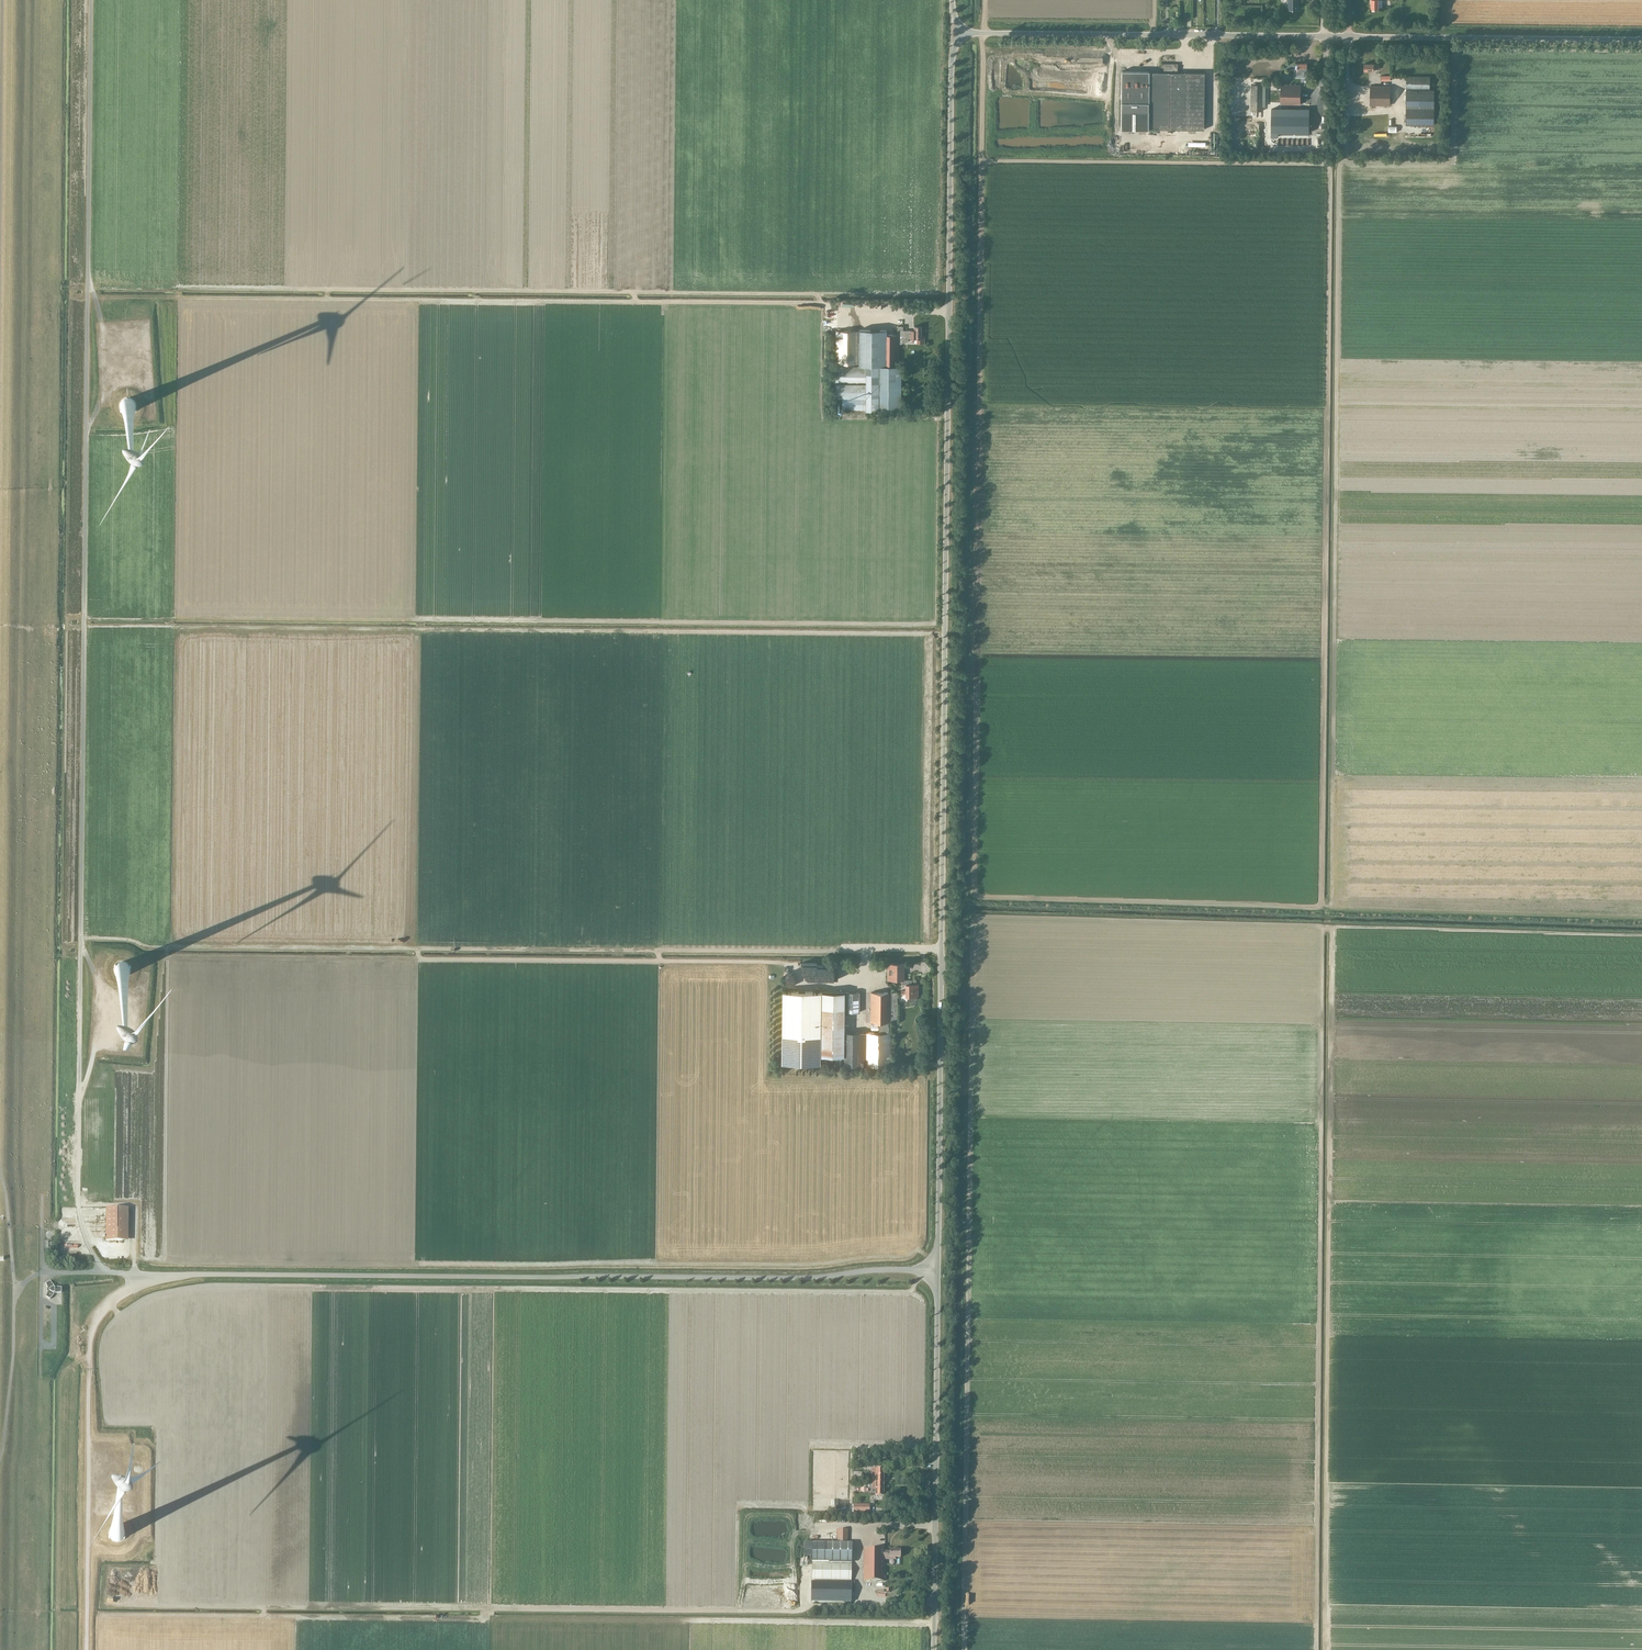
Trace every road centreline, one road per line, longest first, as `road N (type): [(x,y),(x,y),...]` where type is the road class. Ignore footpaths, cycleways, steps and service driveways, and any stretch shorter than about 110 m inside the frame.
road 1 (unclassified): [(938,1269),(951,100),(959,33)]
road 2 (unclassified): [(14,1291),(42,1272),(799,1277),(938,1269)]
road 3 (unclassified): [(959,33),(1641,39)]
road 4 (track): [(818,293),(819,301),(813,293),(178,288)]
road 5 (unclassified): [(934,1649),(938,1269)]
road 6 (unclassified): [(0,225),(2,0)]
road 7 (unclassified): [(0,1457),(14,1291)]
road 8 (unclassified): [(14,1291),(0,1170)]

